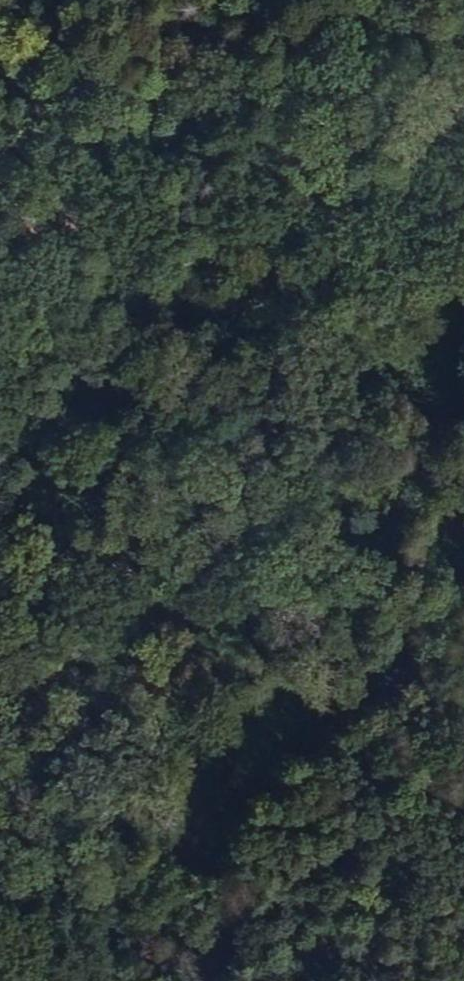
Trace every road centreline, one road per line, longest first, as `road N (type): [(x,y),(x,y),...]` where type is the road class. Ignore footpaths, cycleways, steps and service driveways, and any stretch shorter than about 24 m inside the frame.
road 1 (track): [(206,980),(206,831),(68,246)]
road 2 (track): [(463,566),(57,980)]

